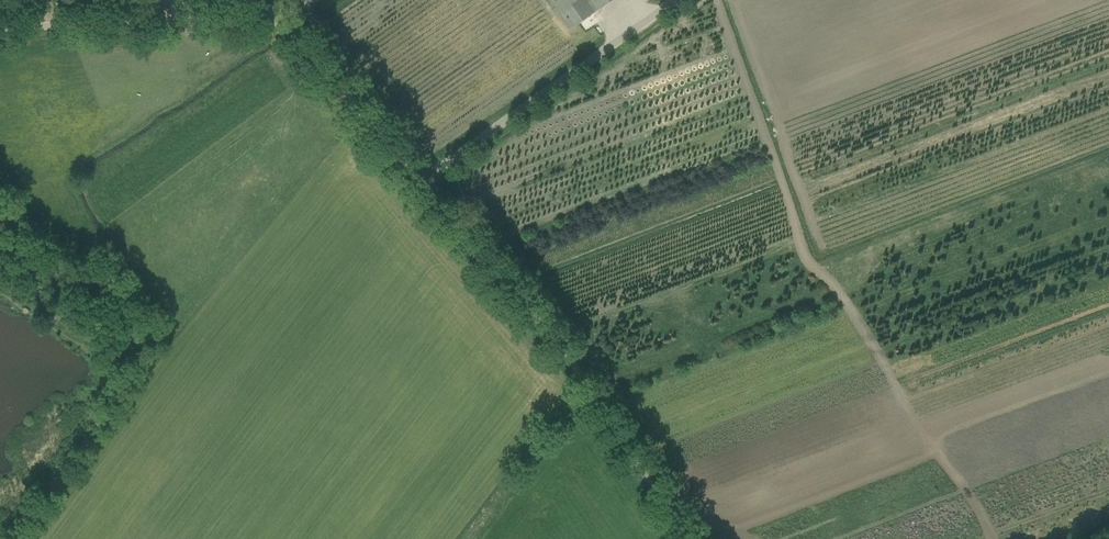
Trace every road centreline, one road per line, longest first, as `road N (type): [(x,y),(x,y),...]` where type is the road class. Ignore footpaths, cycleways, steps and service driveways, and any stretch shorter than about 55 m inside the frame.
road 1 (track): [(990,532),(833,286),(808,262),(716,0)]
road 2 (unclassified): [(0,29),(257,14),(277,20),(422,181)]
road 3 (unclassified): [(686,538),(582,380),(422,181)]
road 4 (unclassified): [(422,181),(677,0)]

